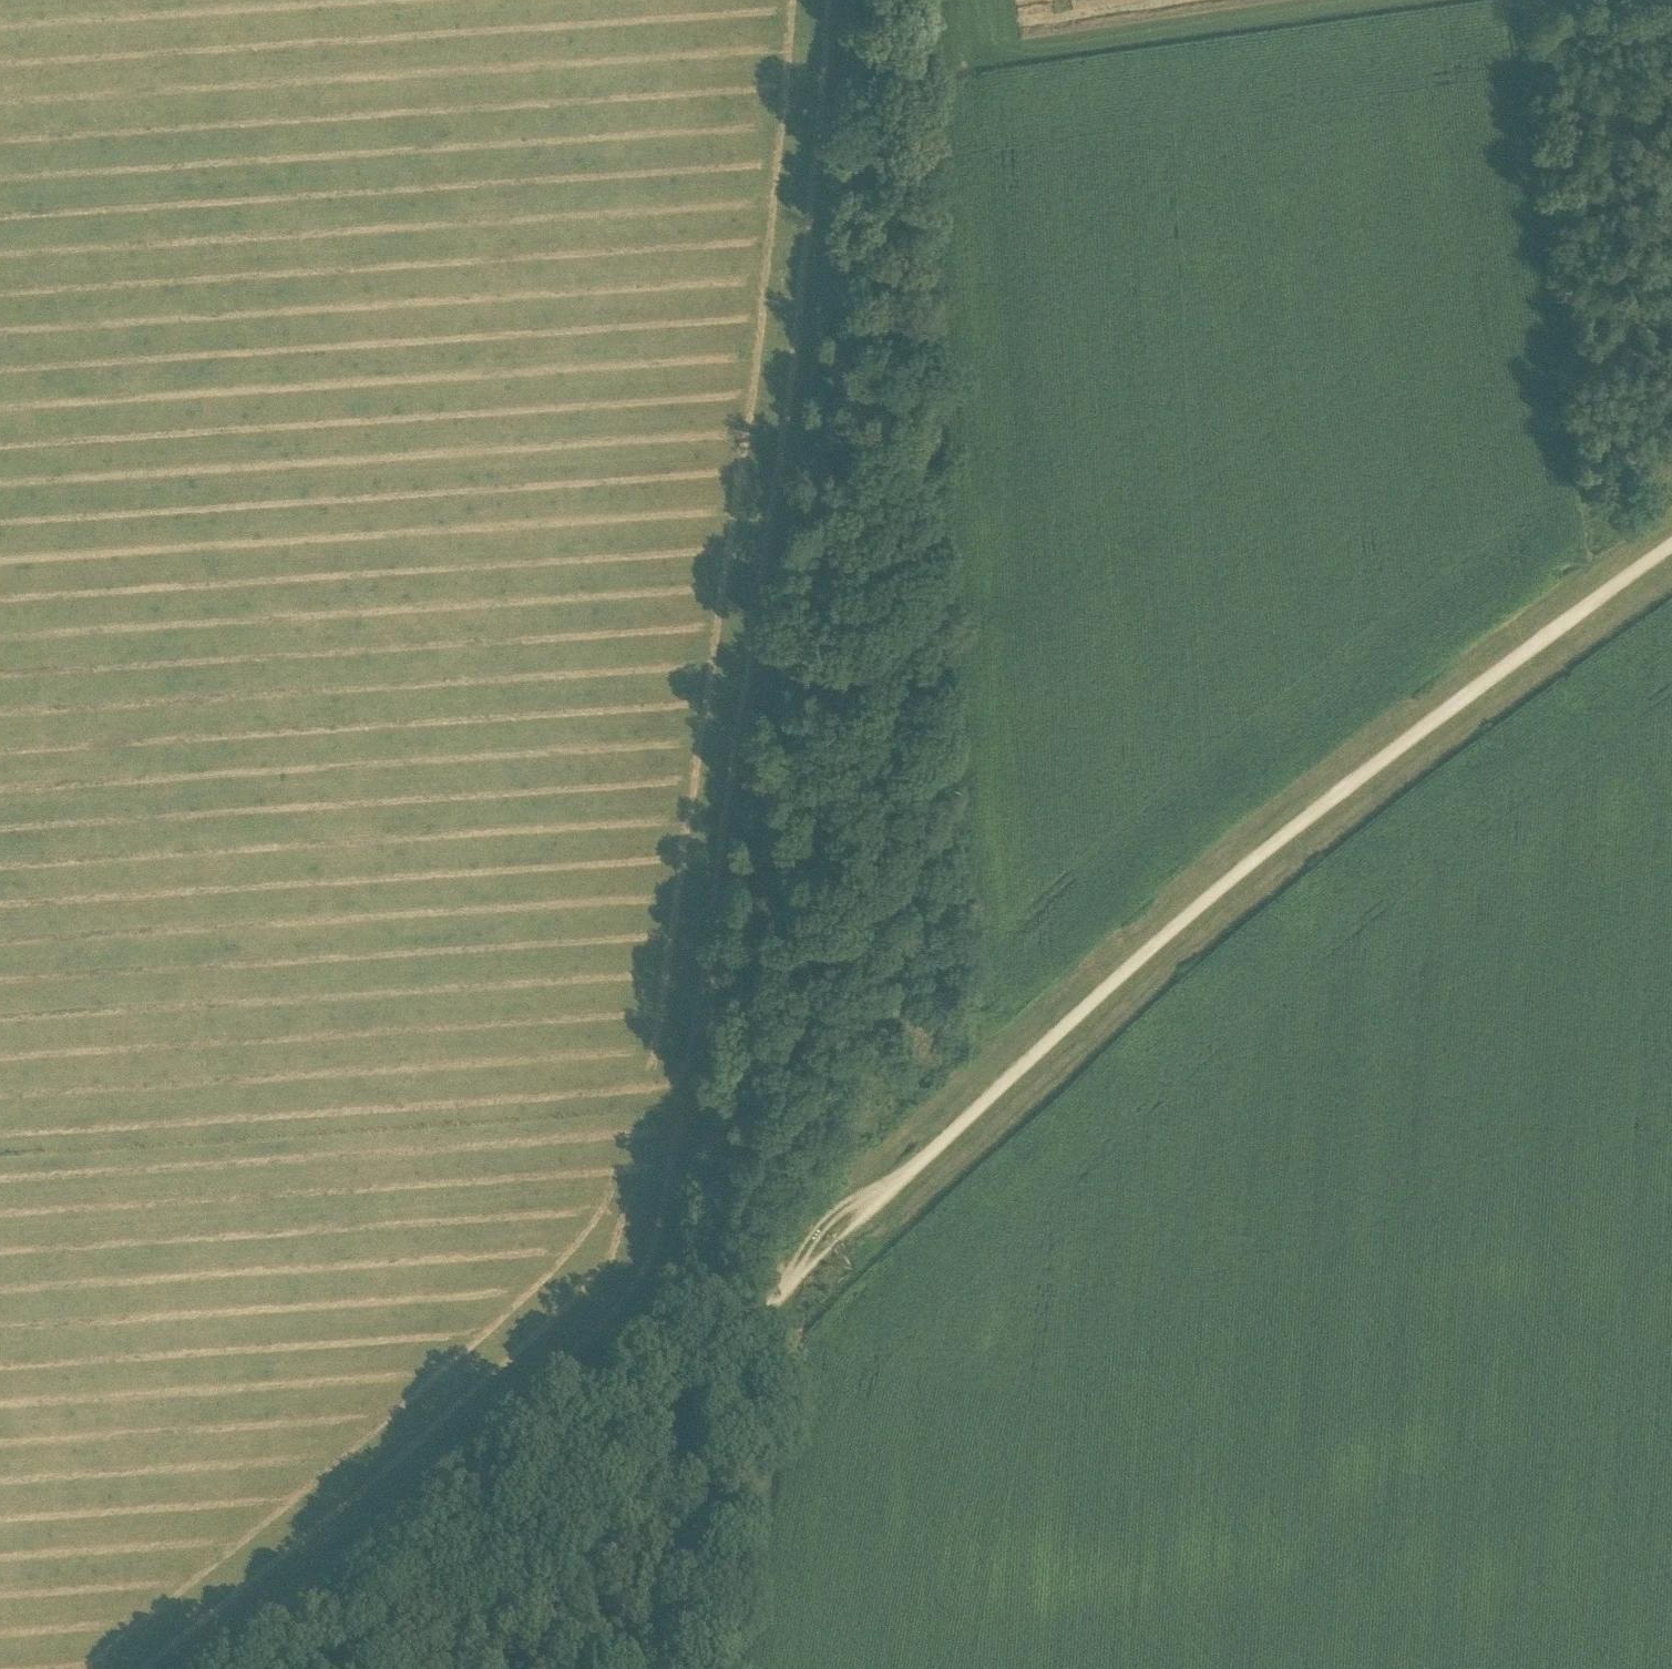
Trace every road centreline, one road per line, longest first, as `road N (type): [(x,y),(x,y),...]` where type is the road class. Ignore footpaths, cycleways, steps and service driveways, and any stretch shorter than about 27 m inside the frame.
road 1 (track): [(1671,545),(1273,845),(1148,950),(978,1102),(775,1303)]
road 2 (track): [(775,1303),(510,1547),(360,1668)]

